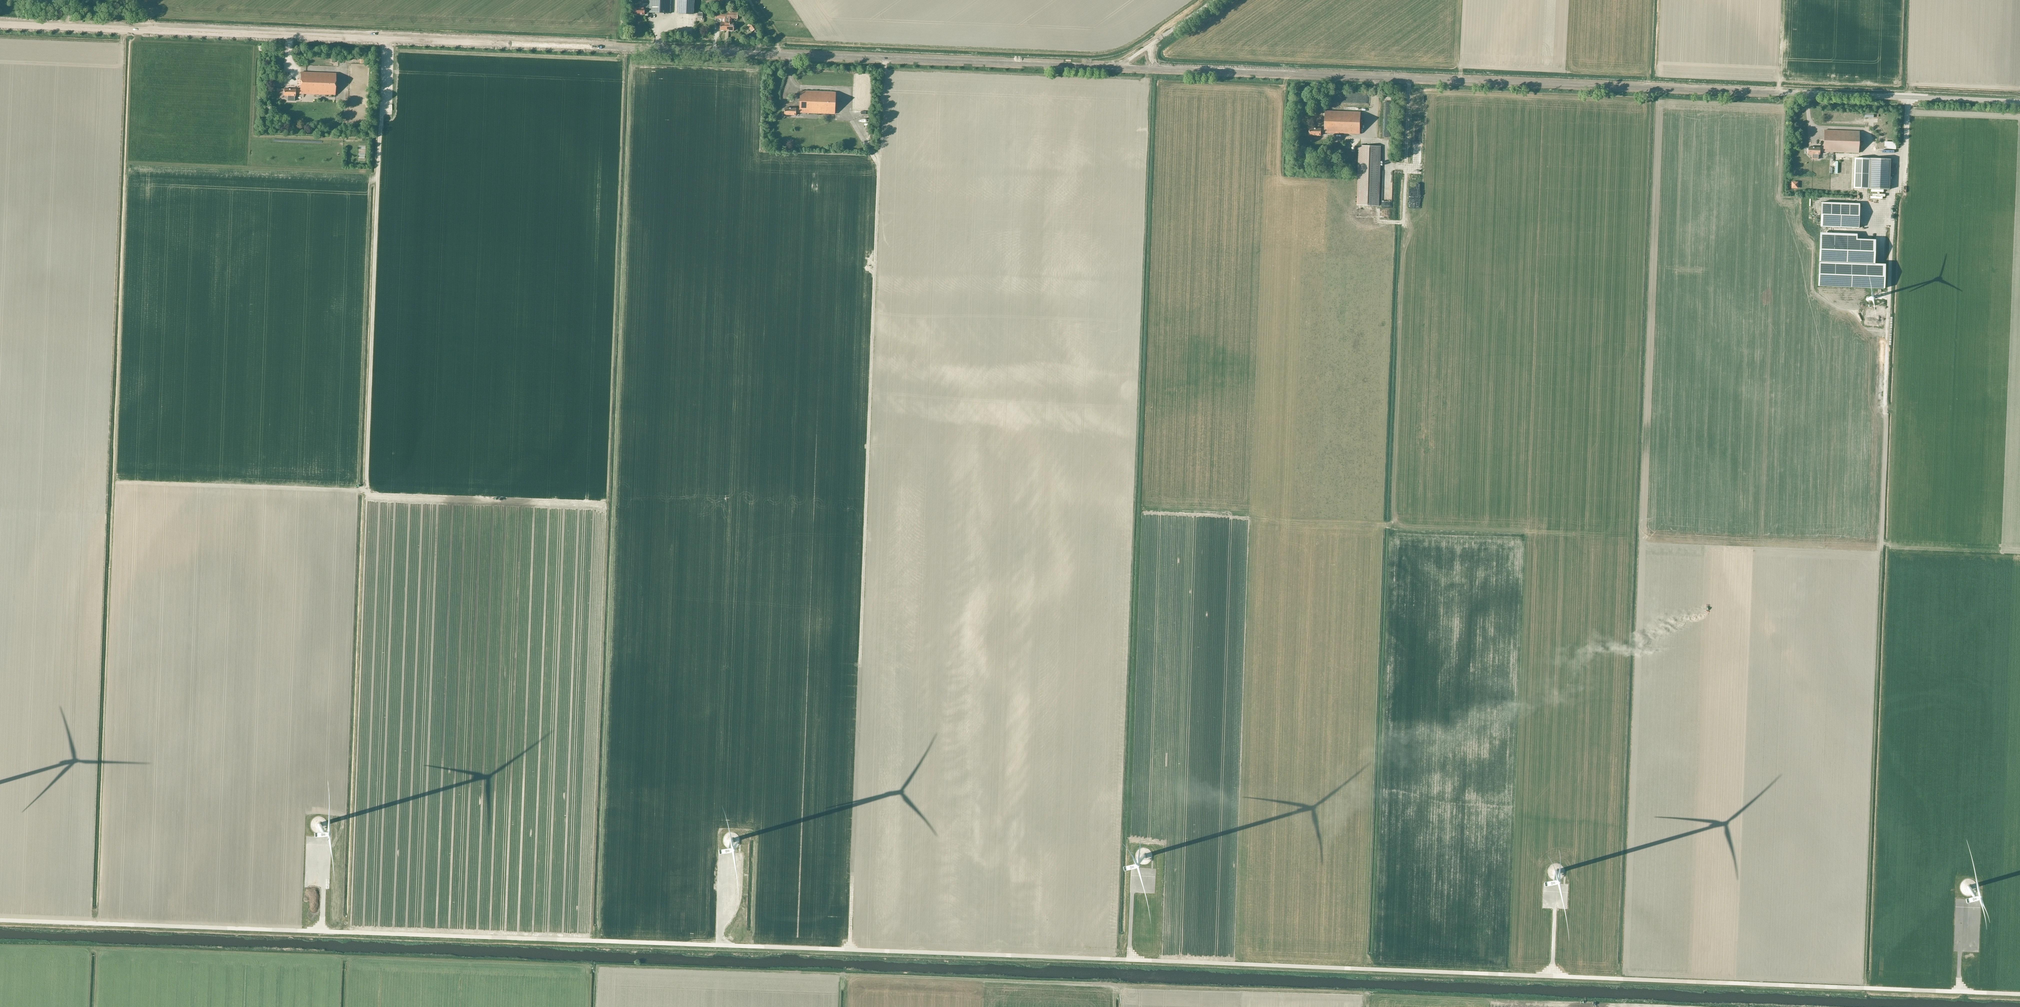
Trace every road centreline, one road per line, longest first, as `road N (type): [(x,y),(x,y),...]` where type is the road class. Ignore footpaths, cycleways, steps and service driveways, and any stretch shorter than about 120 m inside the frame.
road 1 (unclassified): [(1118,68),(0,26)]
road 2 (unclassified): [(2019,103),(1159,69)]

